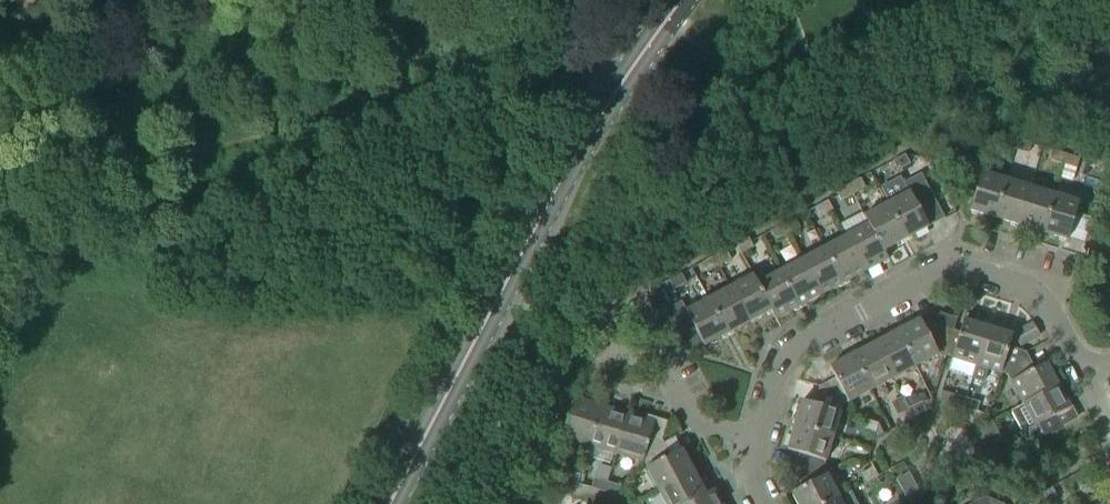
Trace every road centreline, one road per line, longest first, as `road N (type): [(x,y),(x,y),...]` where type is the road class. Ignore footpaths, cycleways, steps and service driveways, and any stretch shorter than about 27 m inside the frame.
road 1 (primary): [(398,503),(633,51),(675,0)]
road 2 (residential): [(1079,365),(1038,295),(974,270),(941,273),(789,358),(757,457),(766,503)]

